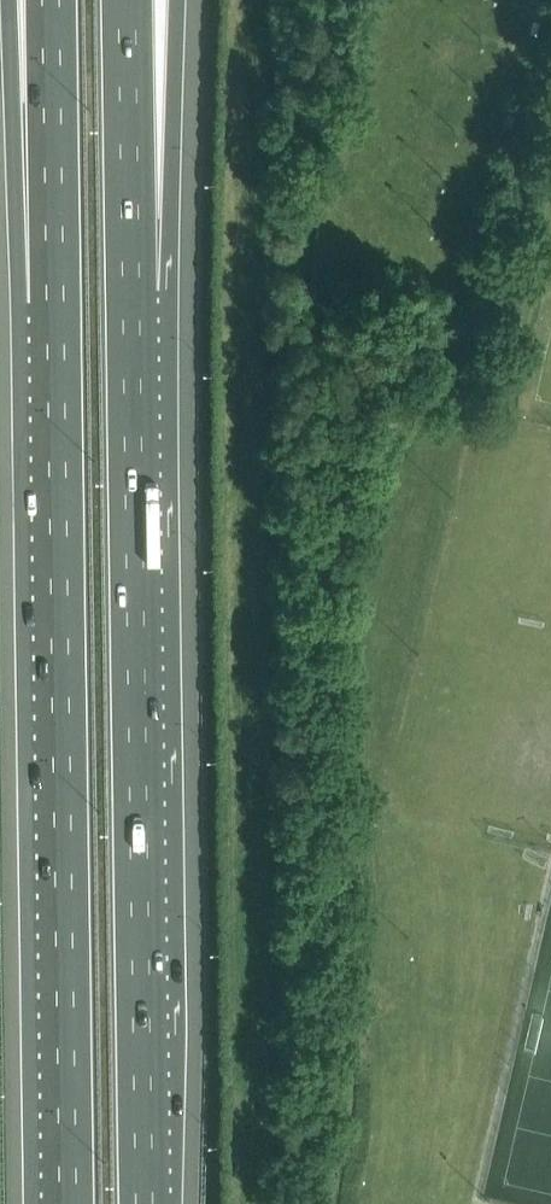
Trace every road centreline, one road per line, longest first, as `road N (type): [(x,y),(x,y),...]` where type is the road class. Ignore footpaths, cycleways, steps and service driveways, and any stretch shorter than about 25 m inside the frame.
road 1 (motorway): [(145,1203),(132,297)]
road 2 (motorway): [(54,300),(67,1203)]
road 3 (motorway): [(14,0),(54,300)]
road 4 (motorway): [(132,297),(177,0)]
road 5 (motorway): [(50,0),(54,300)]
road 6 (motorway): [(132,297),(127,0)]

